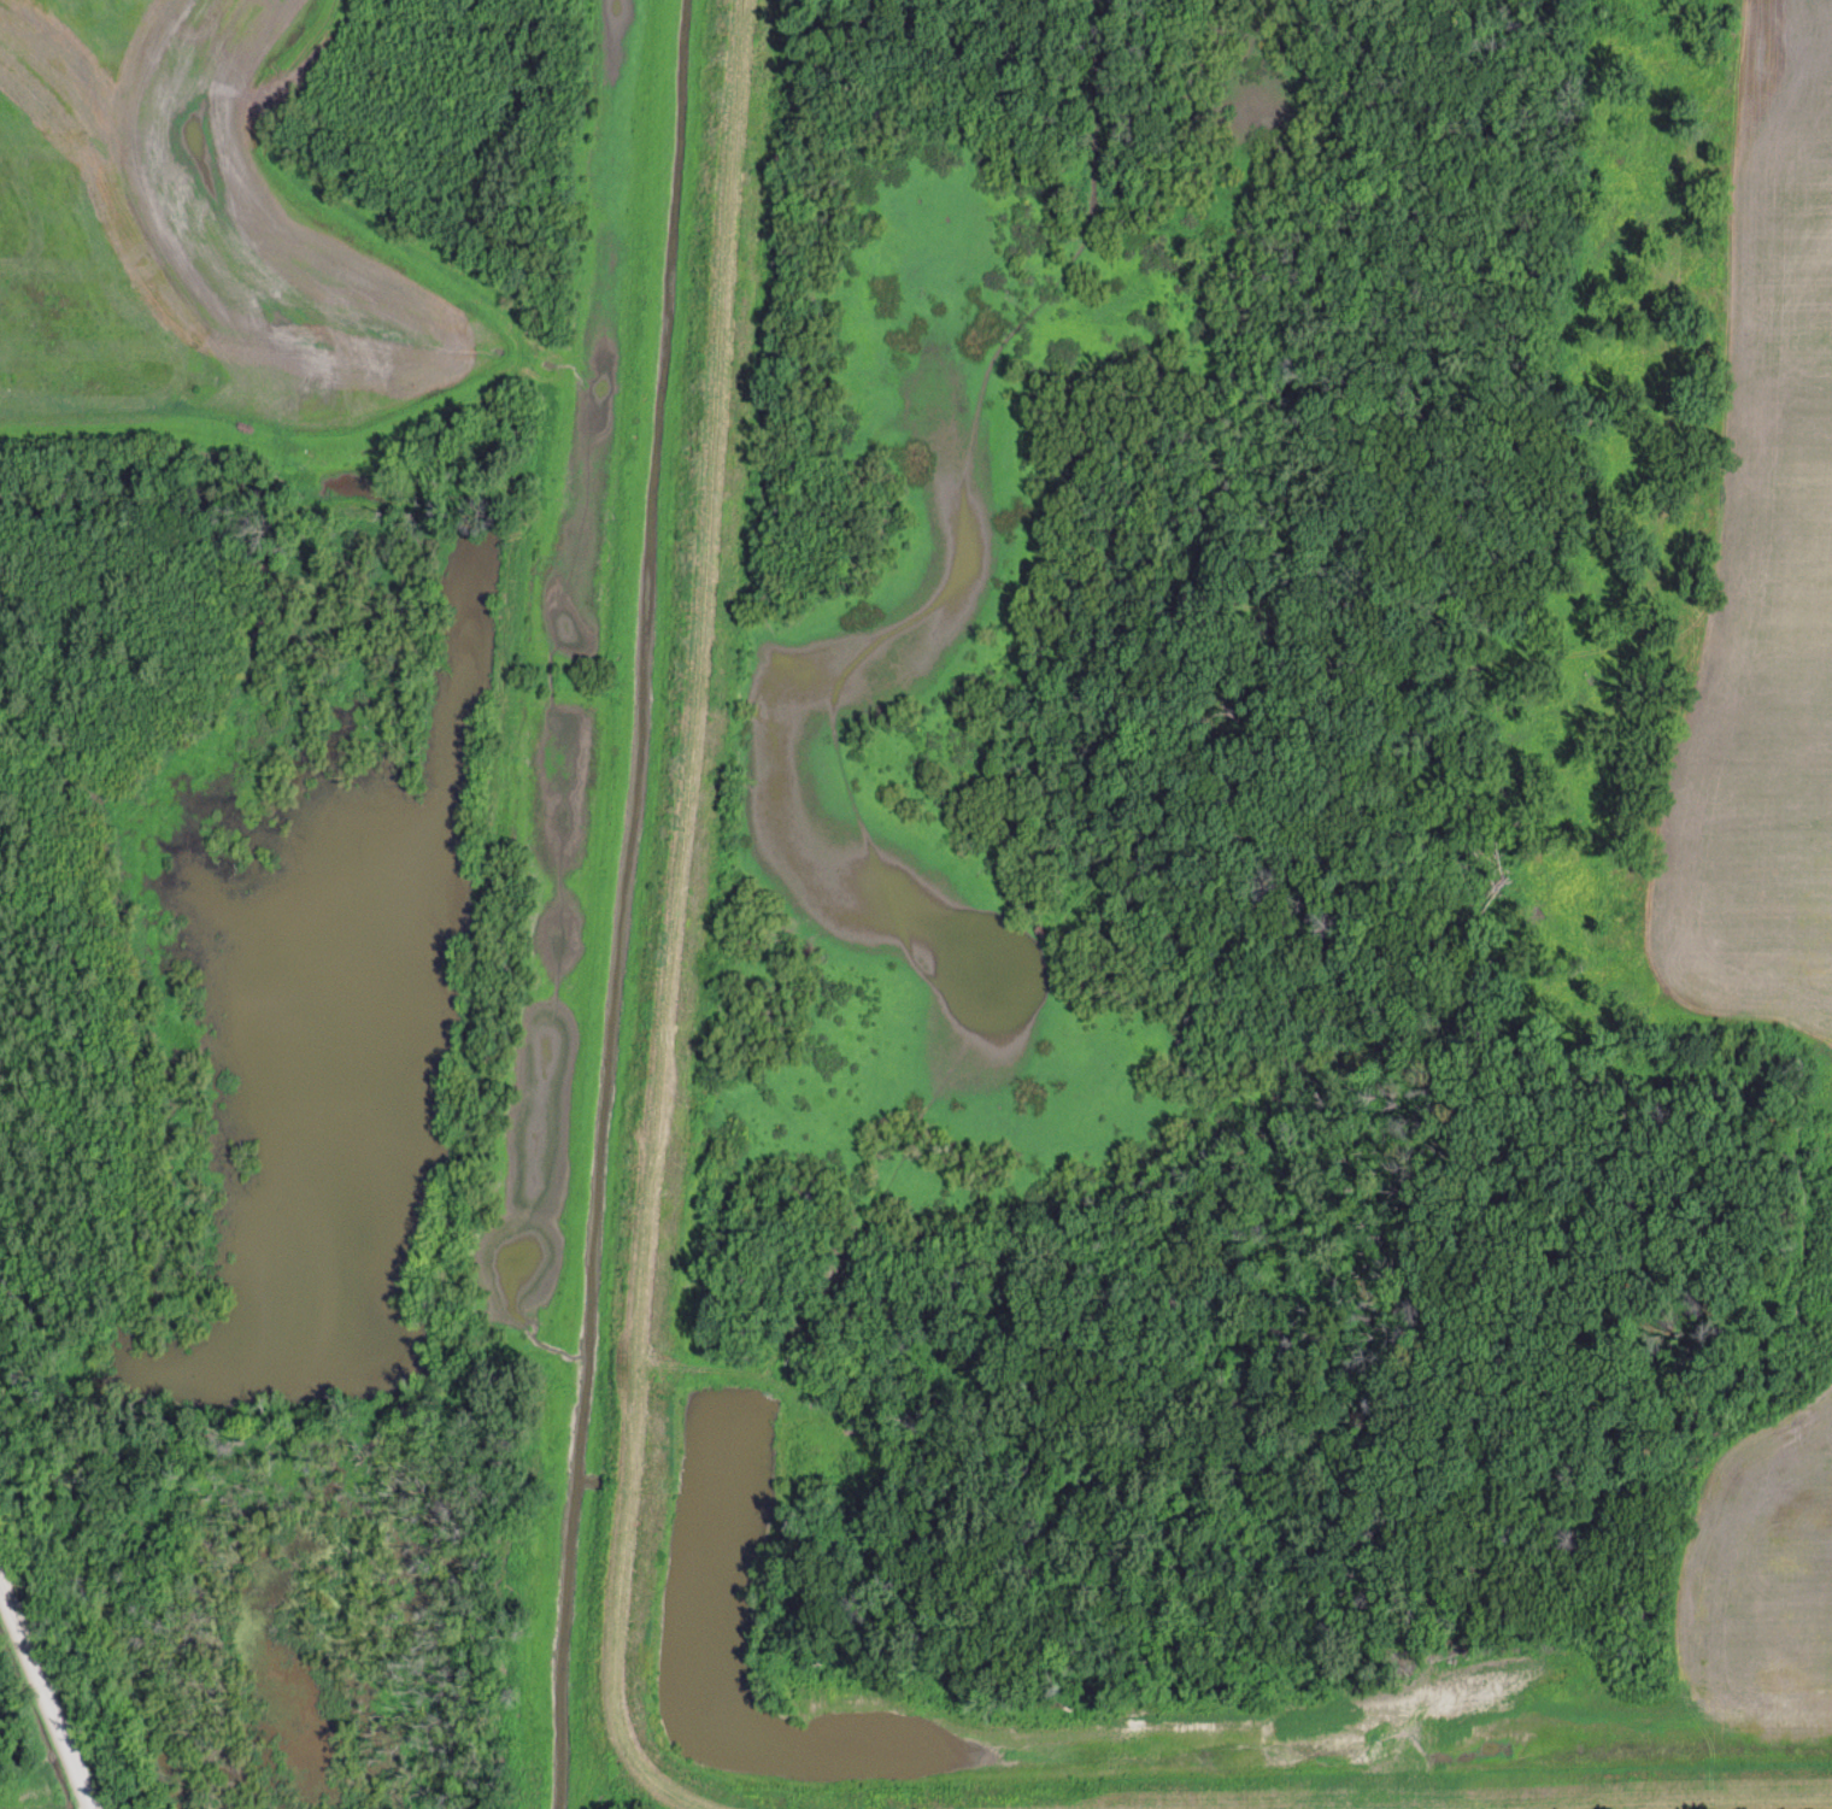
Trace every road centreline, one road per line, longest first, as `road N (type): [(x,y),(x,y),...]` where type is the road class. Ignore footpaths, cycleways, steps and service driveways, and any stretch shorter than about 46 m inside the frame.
road 1 (residential): [(0,1582),(95,1808)]

